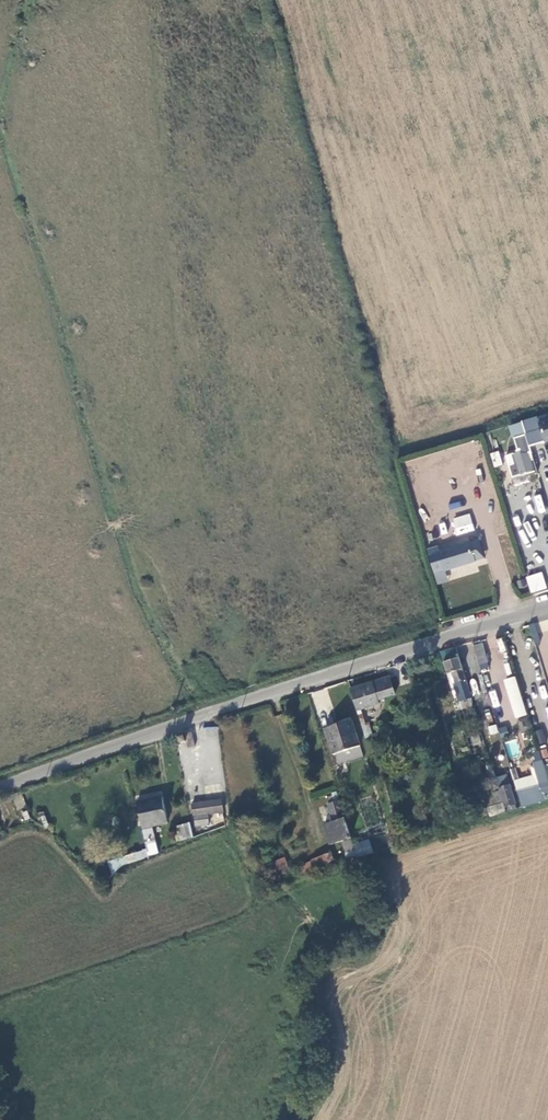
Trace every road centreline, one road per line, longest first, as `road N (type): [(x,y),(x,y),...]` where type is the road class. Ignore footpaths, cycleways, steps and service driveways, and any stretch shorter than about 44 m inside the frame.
road 1 (unclassified): [(0,786),(547,605)]

